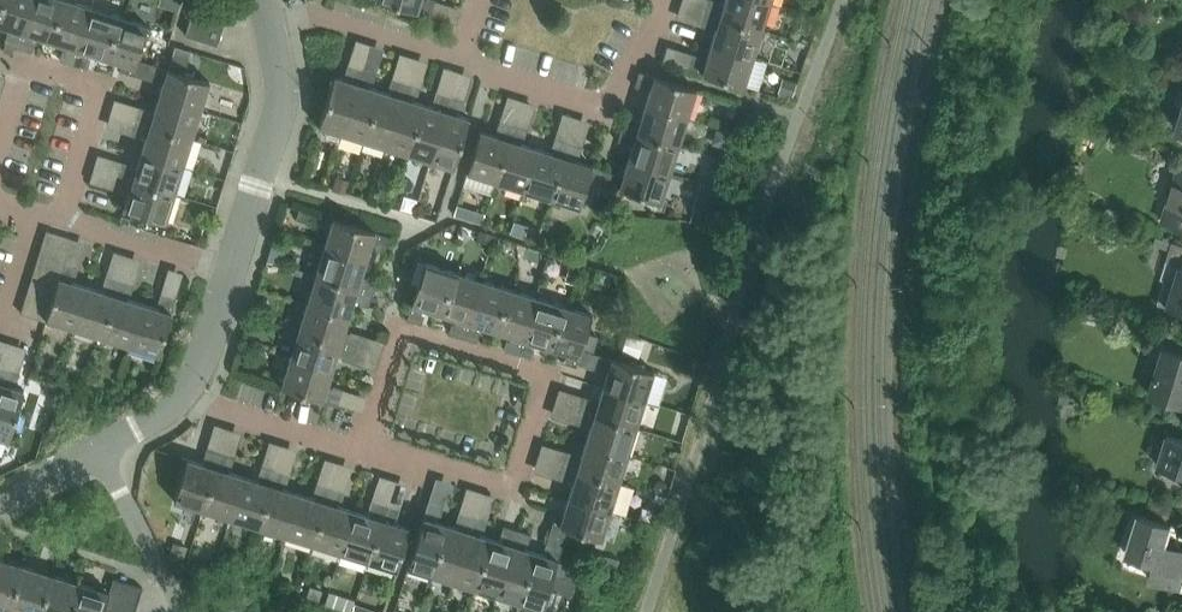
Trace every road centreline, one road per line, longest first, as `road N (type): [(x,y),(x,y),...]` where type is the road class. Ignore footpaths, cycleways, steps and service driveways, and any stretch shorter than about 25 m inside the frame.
road 1 (residential): [(369,450),(406,331),(551,376),(514,492),(431,468)]
road 2 (residential): [(0,152),(29,64),(100,84),(62,218)]
road 3 (residential): [(229,275),(279,96),(267,24)]
road 4 (residential): [(663,0),(610,108),(487,72)]
road 5 (residential): [(267,24),(315,17),(457,63)]
road 6 (residential): [(369,450),(192,395)]
road 7 (unclassified): [(182,611),(101,448)]
road 8 (residential): [(229,275),(62,218)]
road 9 (residential): [(192,395),(229,275)]

